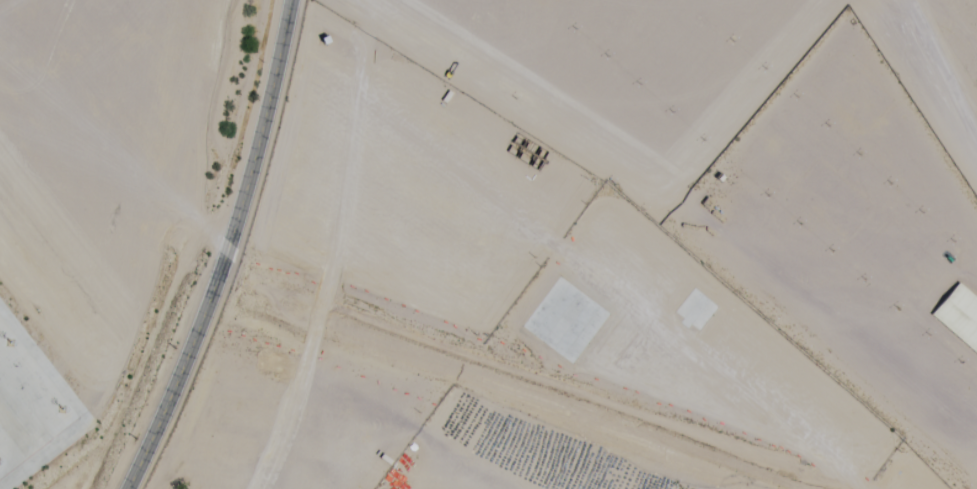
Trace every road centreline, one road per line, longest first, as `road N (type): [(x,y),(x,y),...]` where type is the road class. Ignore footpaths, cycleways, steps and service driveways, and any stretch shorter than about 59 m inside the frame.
road 1 (residential): [(291,0),(228,250),(126,488)]

